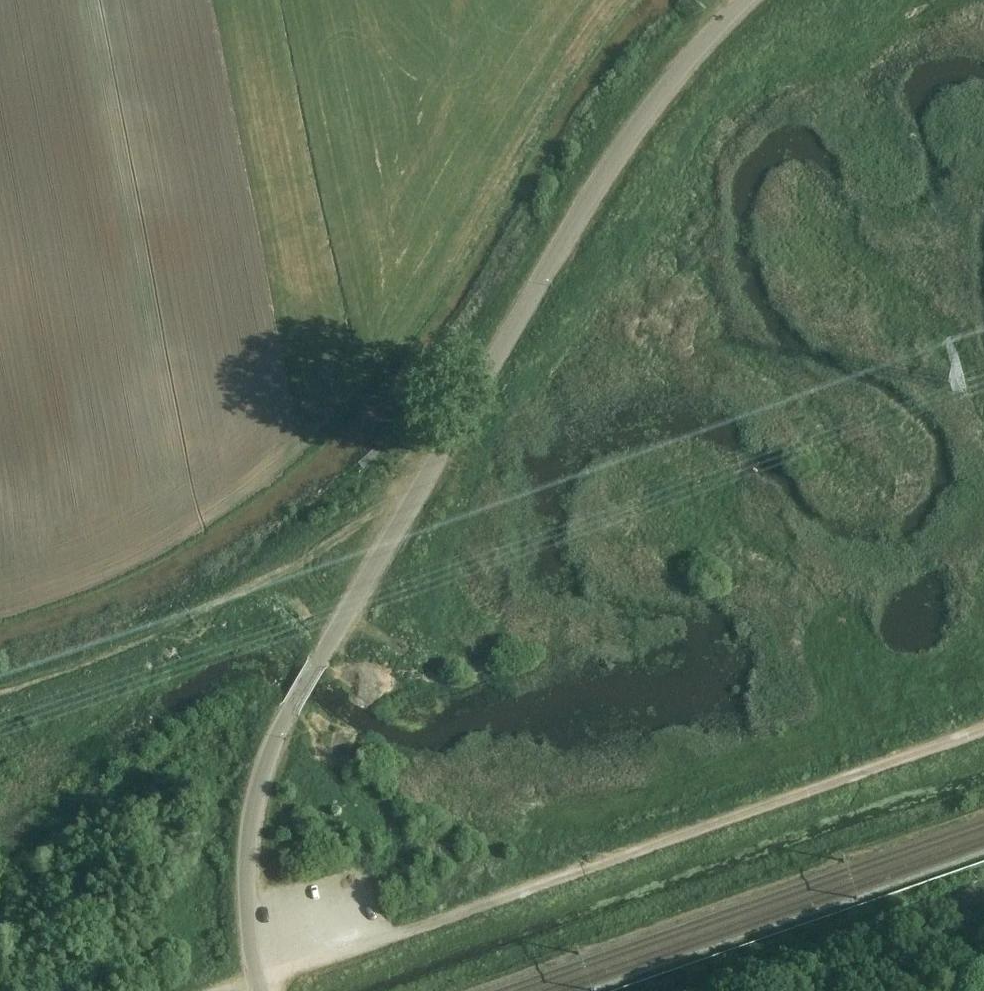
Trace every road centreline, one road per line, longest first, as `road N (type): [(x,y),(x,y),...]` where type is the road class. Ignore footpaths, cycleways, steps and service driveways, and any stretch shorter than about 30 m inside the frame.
road 1 (unclassified): [(261,990),(247,866),(260,787),(282,721),(634,131),(748,0)]
road 2 (track): [(983,729),(225,990)]
road 3 (track): [(398,525),(131,646),(0,691)]

